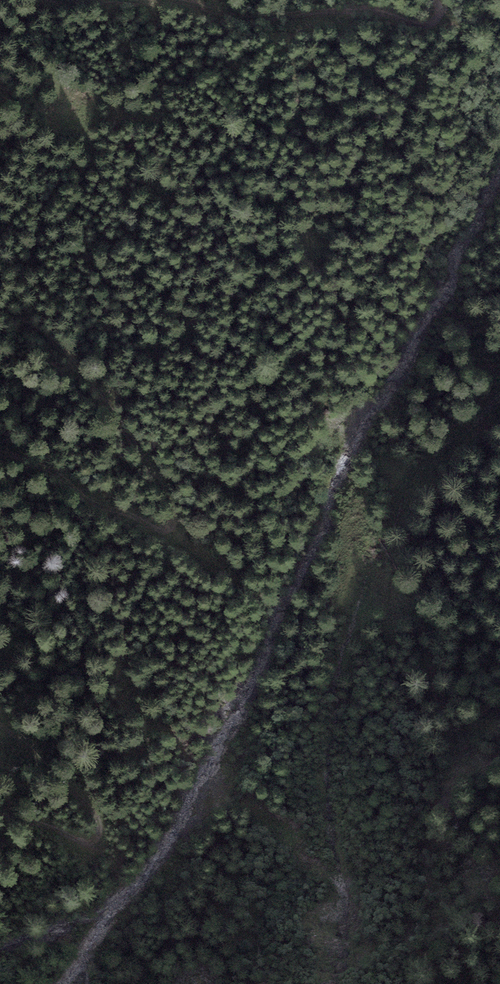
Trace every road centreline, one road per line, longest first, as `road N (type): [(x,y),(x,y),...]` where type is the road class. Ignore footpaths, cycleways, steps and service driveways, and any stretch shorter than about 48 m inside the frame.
road 1 (track): [(0,316),(38,332),(106,401),(164,488),(176,512),(172,527),(91,502),(50,470),(0,454)]
road 2 (track): [(434,0),(437,19),(423,24),(379,12),(255,17),(184,1),(75,0)]
road 3 (track): [(0,725),(100,824),(89,844),(0,811)]

